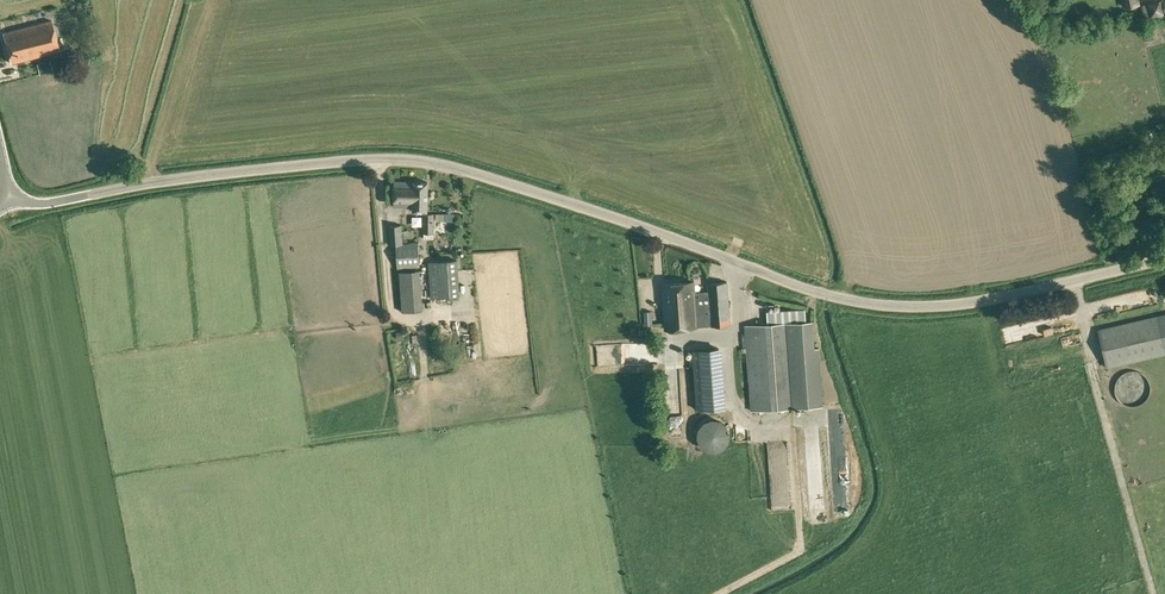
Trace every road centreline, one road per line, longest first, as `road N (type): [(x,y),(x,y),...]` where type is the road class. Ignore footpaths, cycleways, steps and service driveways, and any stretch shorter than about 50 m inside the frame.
road 1 (unclassified): [(6,196),(51,203),(179,179),(419,160),(667,234),(843,300),(887,307),(988,301),(1164,259)]

